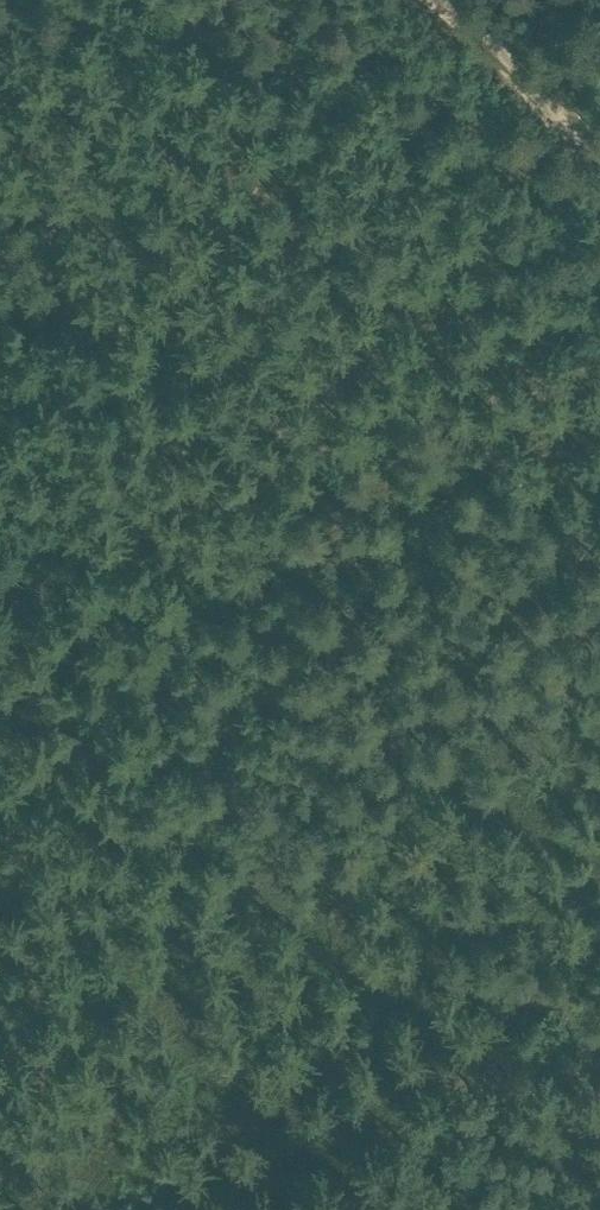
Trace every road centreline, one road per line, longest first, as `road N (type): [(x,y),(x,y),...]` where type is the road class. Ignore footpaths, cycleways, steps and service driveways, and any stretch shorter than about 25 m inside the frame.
road 1 (track): [(75,1209),(22,576),(0,543)]
road 2 (track): [(431,0),(515,73),(599,189)]

